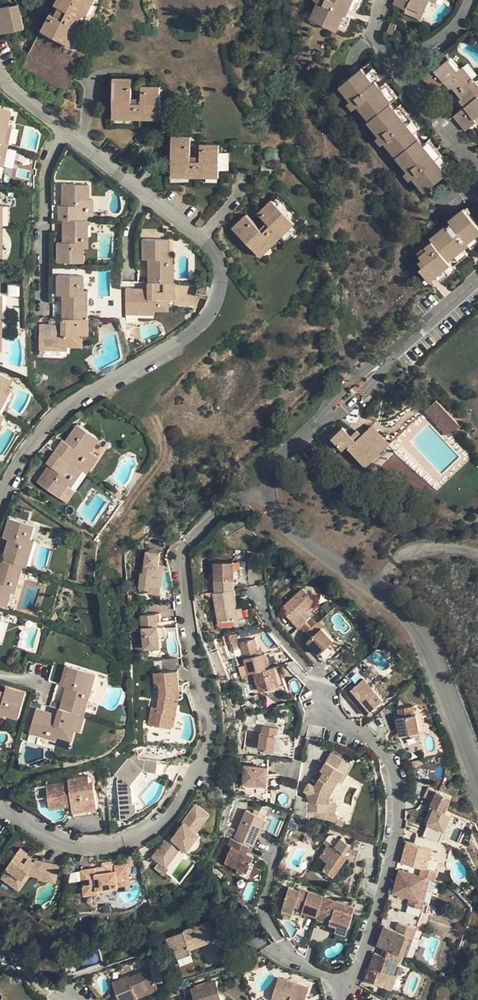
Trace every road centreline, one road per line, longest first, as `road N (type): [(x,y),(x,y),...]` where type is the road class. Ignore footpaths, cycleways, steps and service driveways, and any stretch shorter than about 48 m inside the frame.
road 1 (residential): [(0,803),(84,848),(132,842),(163,825),(208,753),(211,721),(183,556),(227,510),(270,494)]
road 2 (residential): [(61,129),(217,249),(221,292),(203,323),(55,422),(0,503)]
road 3 (residential): [(256,586),(276,628),(397,773),(396,846),(352,987)]
road 4 (residential): [(270,494),(287,528),(430,642),(477,773)]
road 5 (residential): [(61,129),(44,170),(44,309)]
road 6 (residential): [(422,329),(350,384),(314,429)]
road 7 (residential): [(314,429),(361,396),(422,329)]
road 8 (residential): [(477,170),(396,64)]
road 9 (track): [(380,595),(412,554),(441,549),(477,559)]

